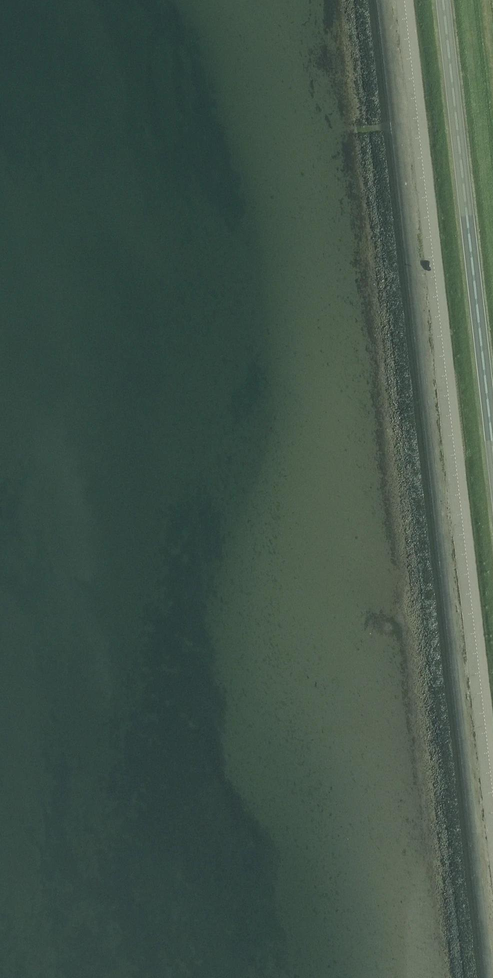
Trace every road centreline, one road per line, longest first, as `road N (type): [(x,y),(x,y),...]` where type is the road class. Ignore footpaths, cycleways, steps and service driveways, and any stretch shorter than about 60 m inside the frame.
road 1 (unclassified): [(492,771),(404,0)]
road 2 (trunk): [(492,489),(440,0)]

